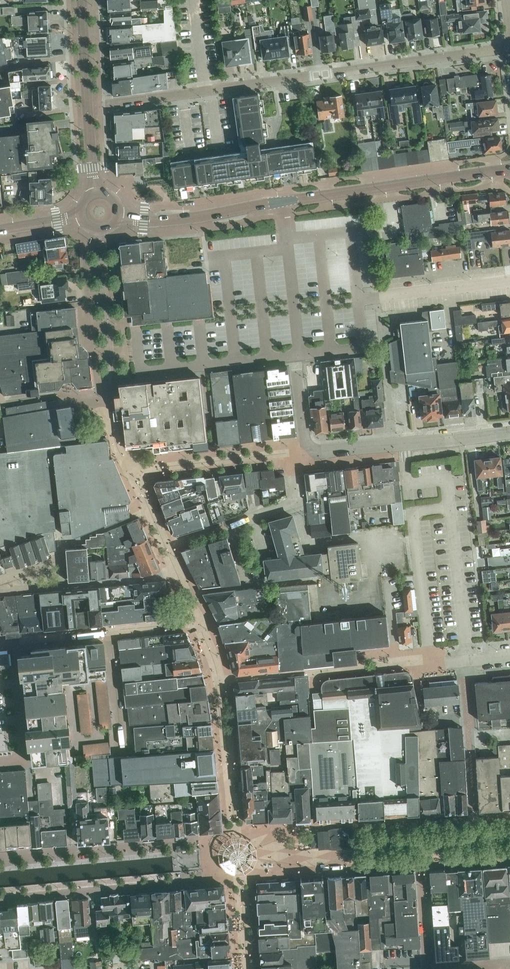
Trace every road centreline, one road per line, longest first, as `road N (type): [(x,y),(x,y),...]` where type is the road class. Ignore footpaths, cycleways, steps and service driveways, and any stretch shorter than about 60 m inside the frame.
road 1 (residential): [(87,108),(509,48)]
road 2 (tertiary): [(499,168),(278,202)]
road 3 (residential): [(293,453),(509,429)]
road 4 (residential): [(0,643),(161,626)]
road 5 (tertiary): [(118,217),(189,218),(278,202)]

